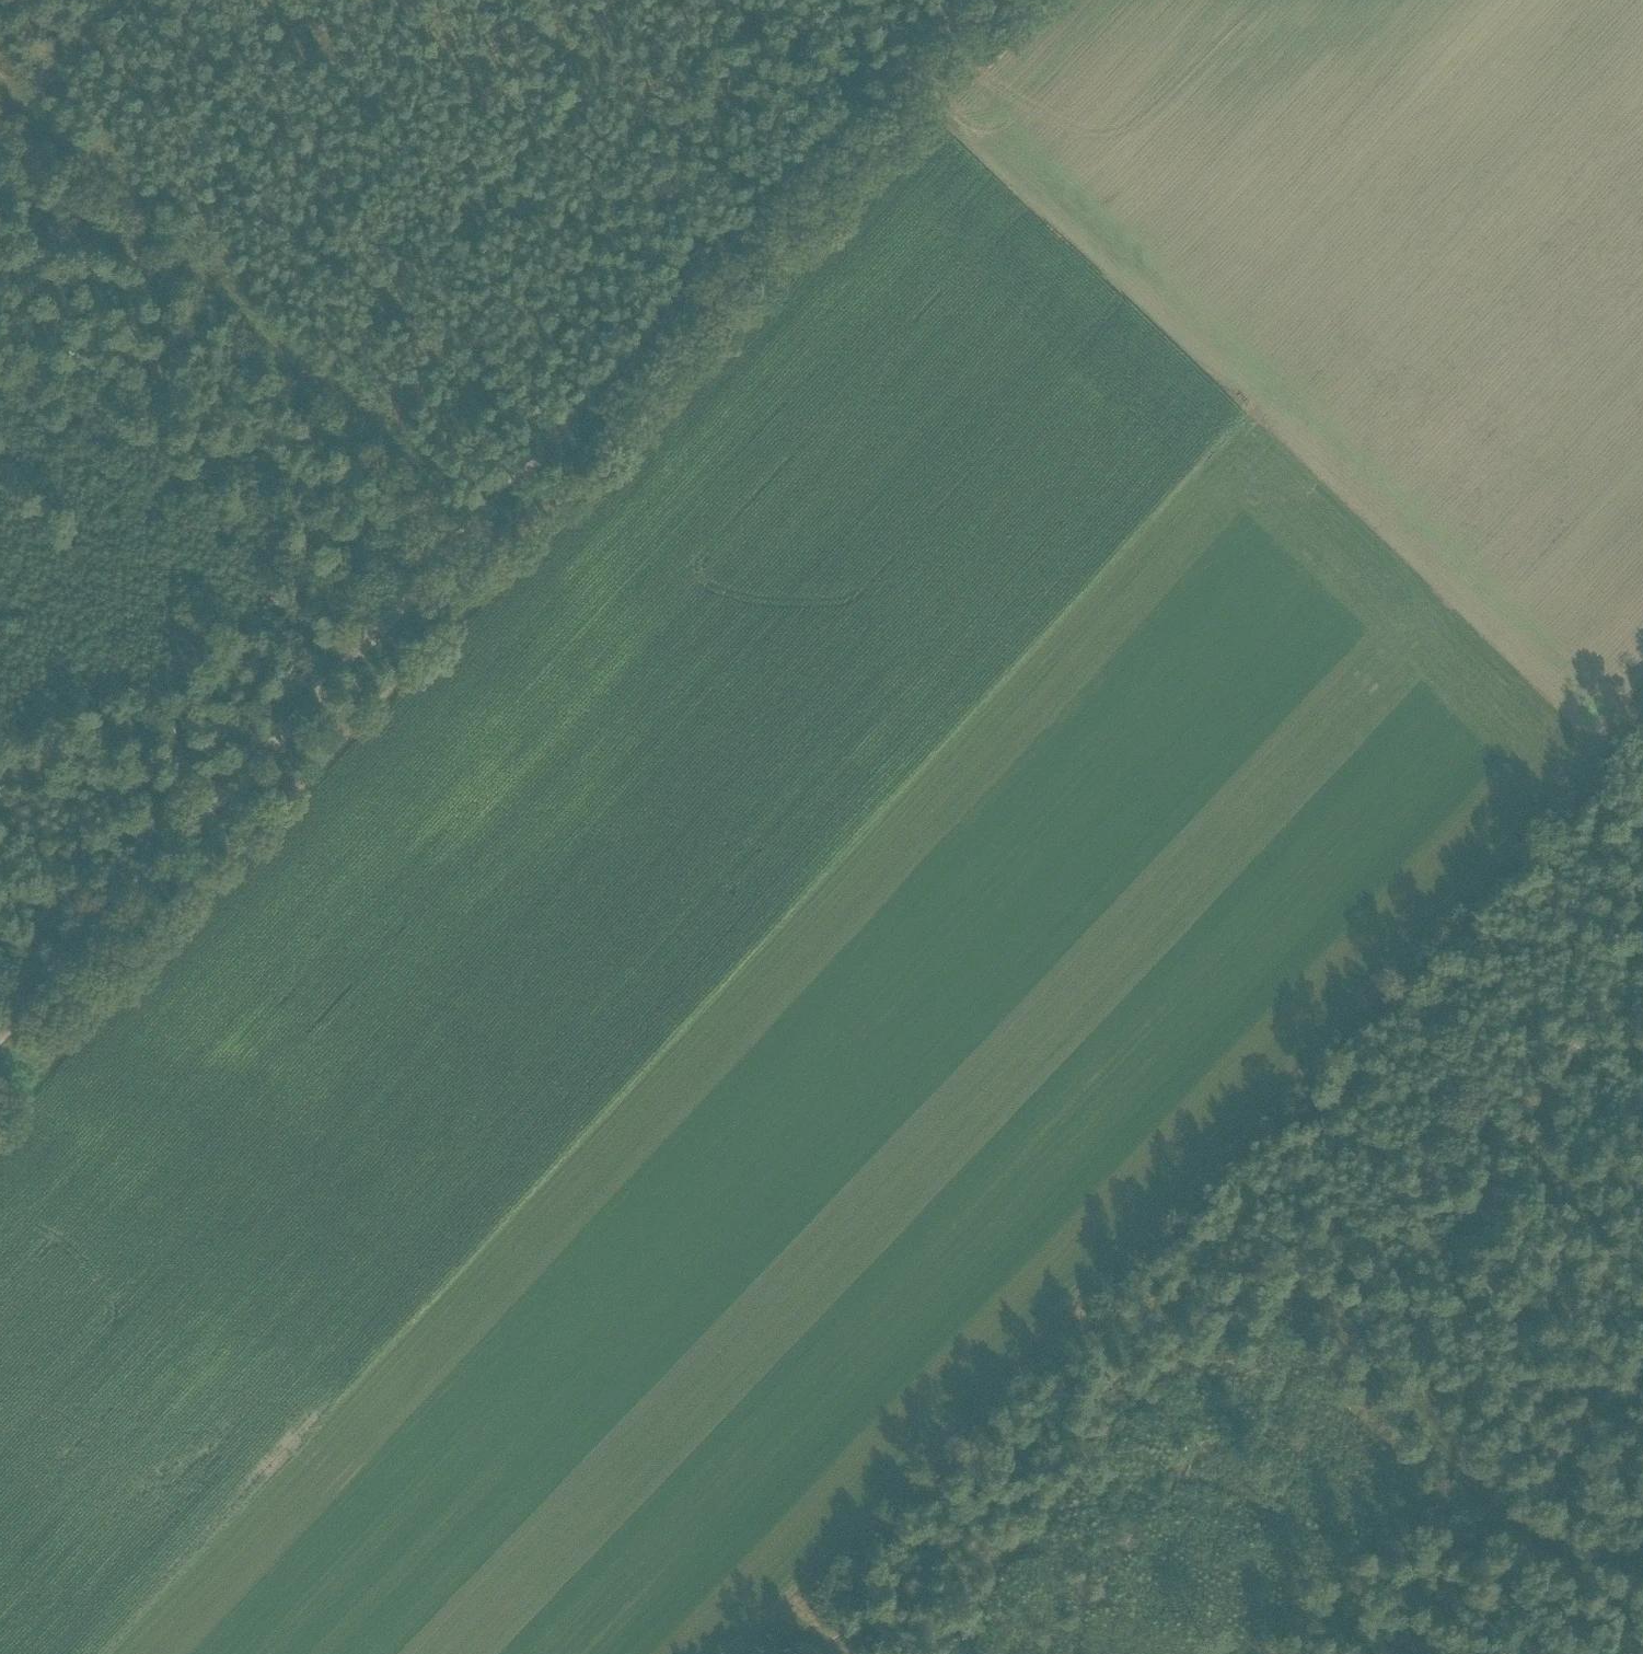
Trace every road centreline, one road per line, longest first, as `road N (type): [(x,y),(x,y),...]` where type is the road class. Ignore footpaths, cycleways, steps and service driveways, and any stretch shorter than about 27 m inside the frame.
road 1 (track): [(966,0),(0,1022)]
road 2 (track): [(725,1653),(1642,672)]
road 3 (track): [(0,79),(465,530)]
road 4 (track): [(126,0),(0,124)]

